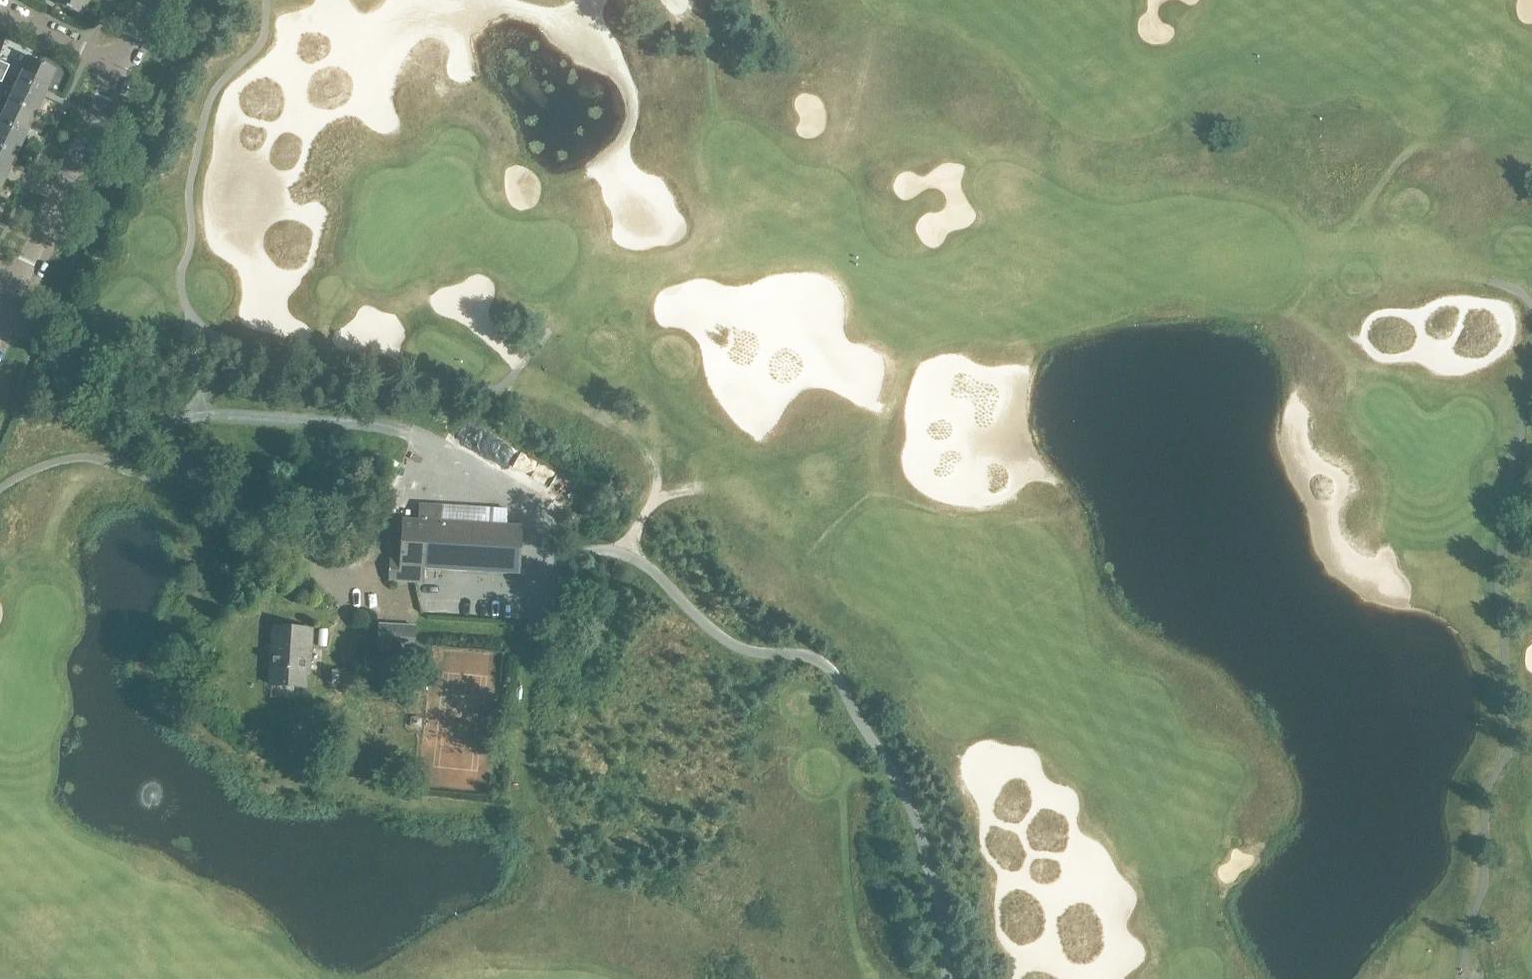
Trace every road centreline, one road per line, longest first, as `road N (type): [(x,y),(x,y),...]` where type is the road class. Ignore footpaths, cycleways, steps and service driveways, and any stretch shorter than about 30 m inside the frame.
road 1 (residential): [(13,288),(119,59)]
road 2 (residential): [(0,13),(119,59)]

